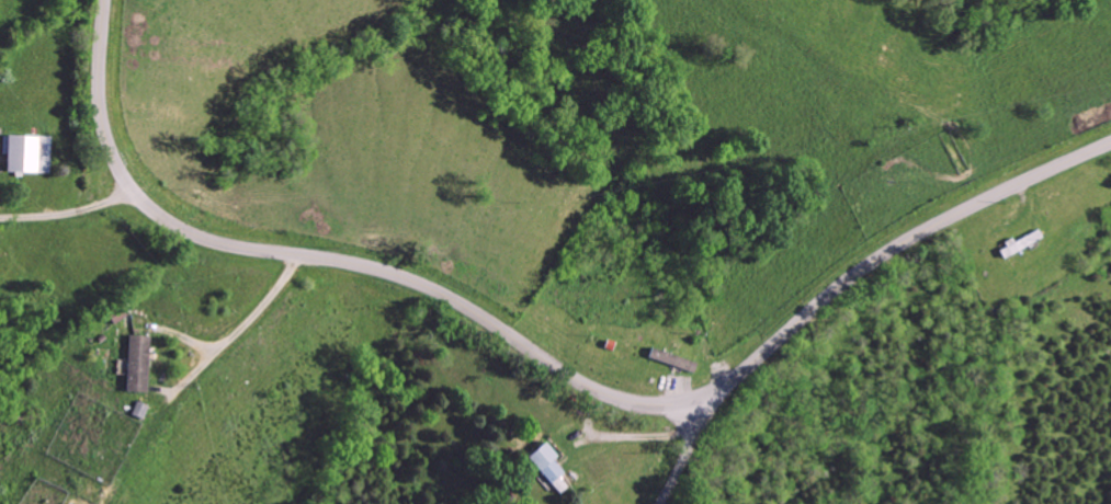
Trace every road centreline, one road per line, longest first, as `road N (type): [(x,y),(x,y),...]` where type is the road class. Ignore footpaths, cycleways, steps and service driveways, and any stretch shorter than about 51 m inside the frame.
road 1 (secondary): [(103,0),(102,126),(129,186),(154,210),(222,242),(401,276),(566,373),(638,401),(707,392),(882,253),(1110,141)]

